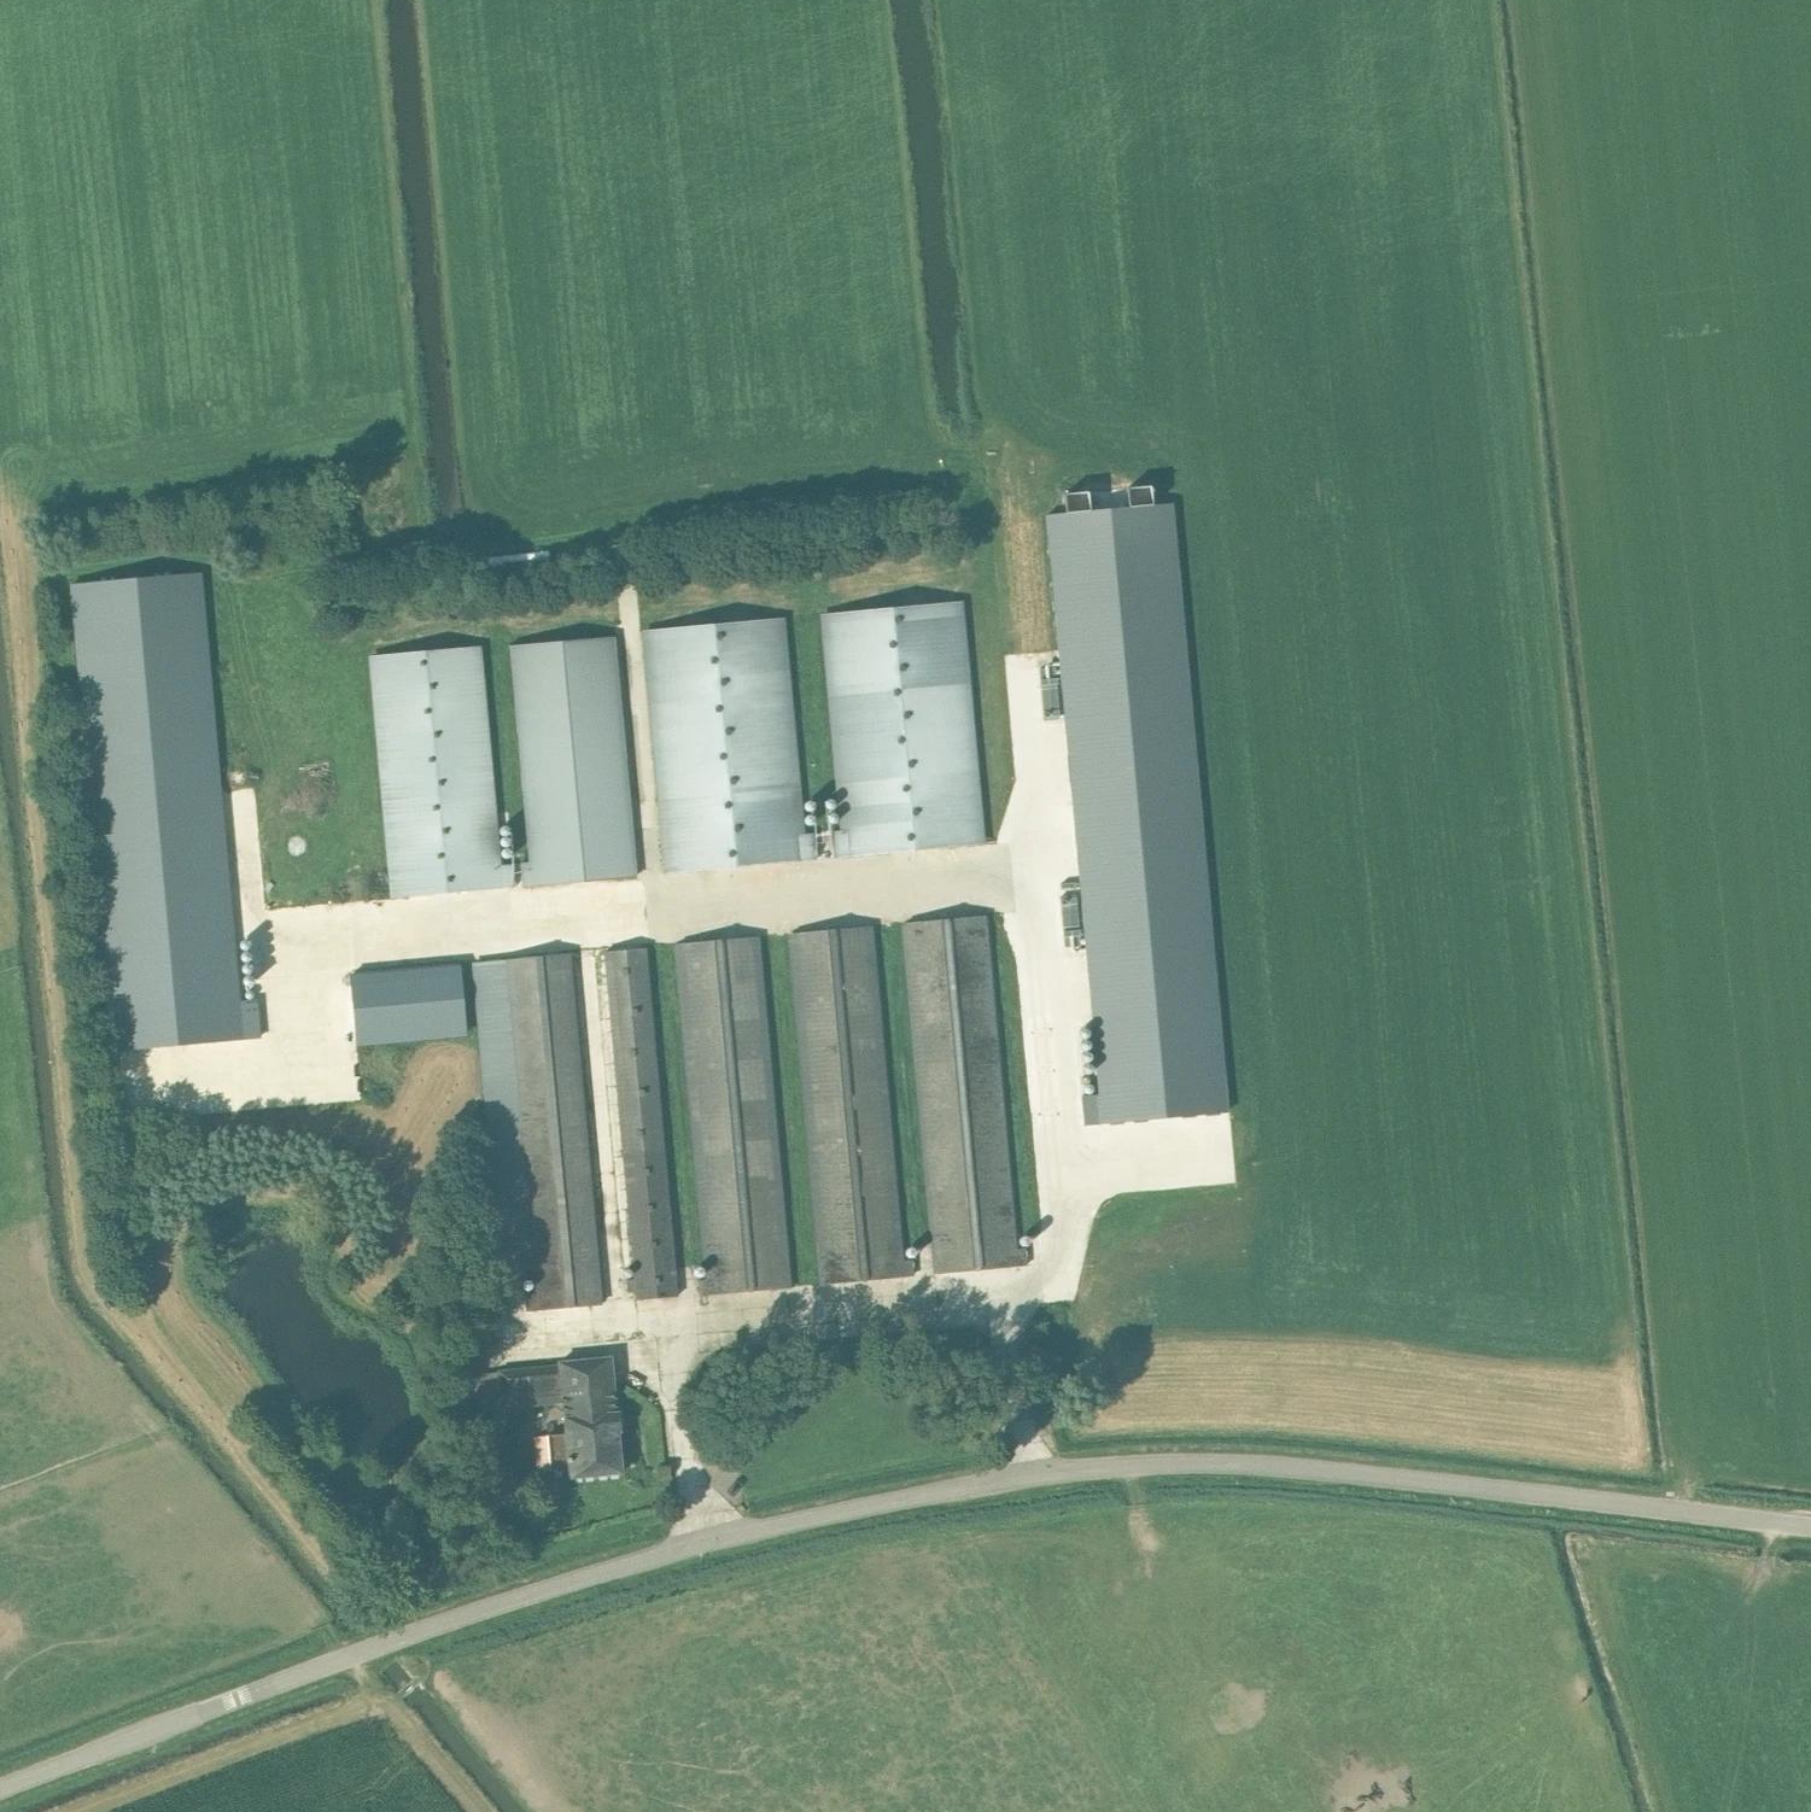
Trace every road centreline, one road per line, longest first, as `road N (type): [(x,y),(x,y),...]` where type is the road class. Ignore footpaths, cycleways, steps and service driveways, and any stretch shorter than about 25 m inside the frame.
road 1 (unclassified): [(0,1788),(378,1645),(712,1537),(1036,1476),(1176,1462),(1292,1466),(1810,1528)]

